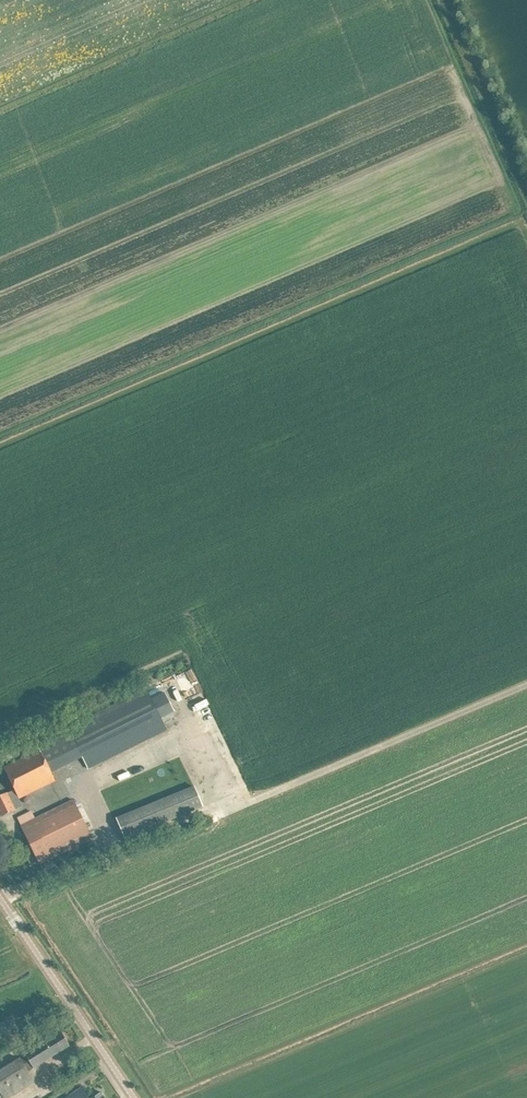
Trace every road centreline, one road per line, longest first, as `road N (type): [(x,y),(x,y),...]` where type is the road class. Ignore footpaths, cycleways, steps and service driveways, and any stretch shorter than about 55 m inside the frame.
road 1 (tertiary): [(133,1097),(0,899)]

